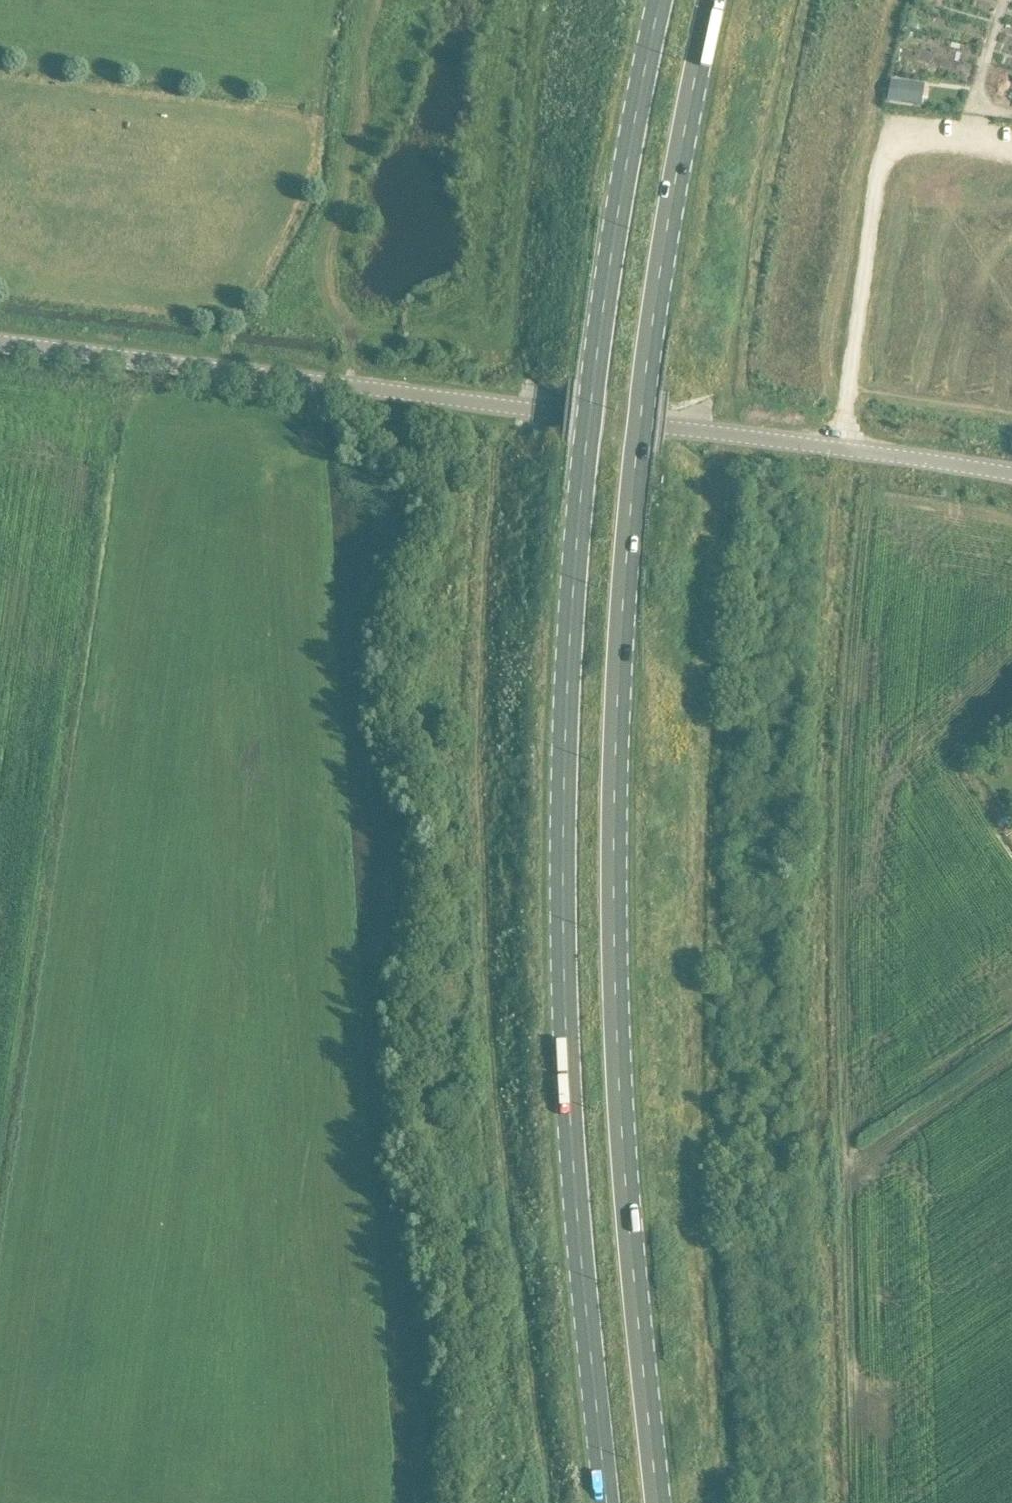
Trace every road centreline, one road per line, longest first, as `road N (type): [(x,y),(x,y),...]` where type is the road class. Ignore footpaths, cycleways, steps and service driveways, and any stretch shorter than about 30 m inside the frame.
road 1 (primary): [(658,1502),(616,990),(617,718),(660,275),(712,0)]
road 2 (primary): [(660,0),(589,414),(569,653),(565,974),(605,1502)]
road 3 (unclassified): [(1011,473),(0,342)]
road 4 (track): [(837,449),(876,181),(894,143),(933,133),(969,136),(973,111)]

